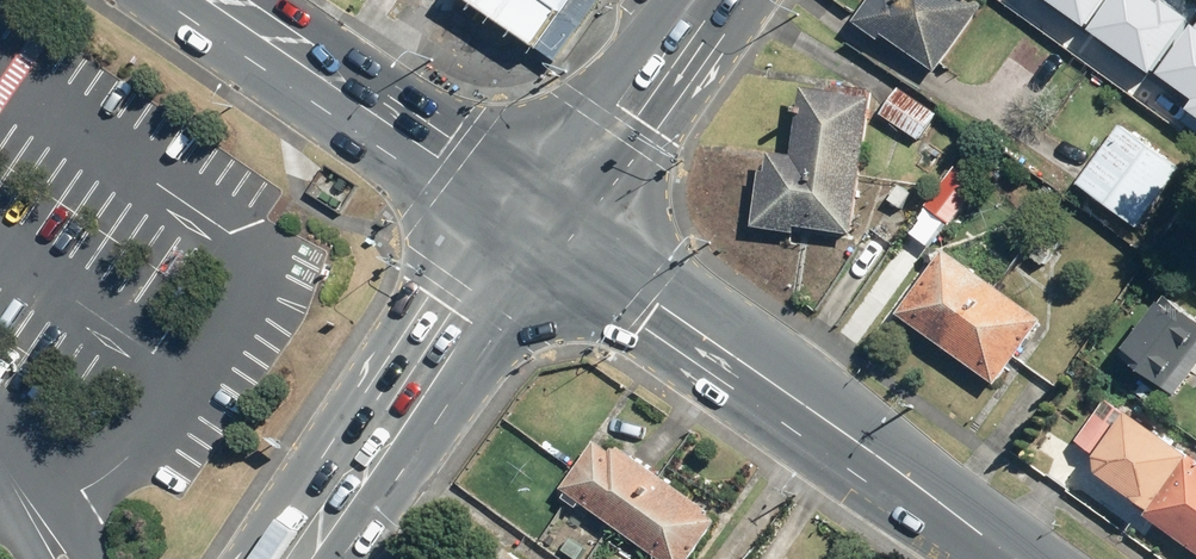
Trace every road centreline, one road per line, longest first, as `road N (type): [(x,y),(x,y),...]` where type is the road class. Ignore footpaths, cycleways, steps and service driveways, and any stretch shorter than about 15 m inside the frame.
road 1 (secondary): [(1022,558),(551,218)]
road 2 (secondary): [(303,558),(551,218)]
road 3 (secondary): [(224,0),(551,218)]
road 4 (secondary): [(551,218),(707,0)]

